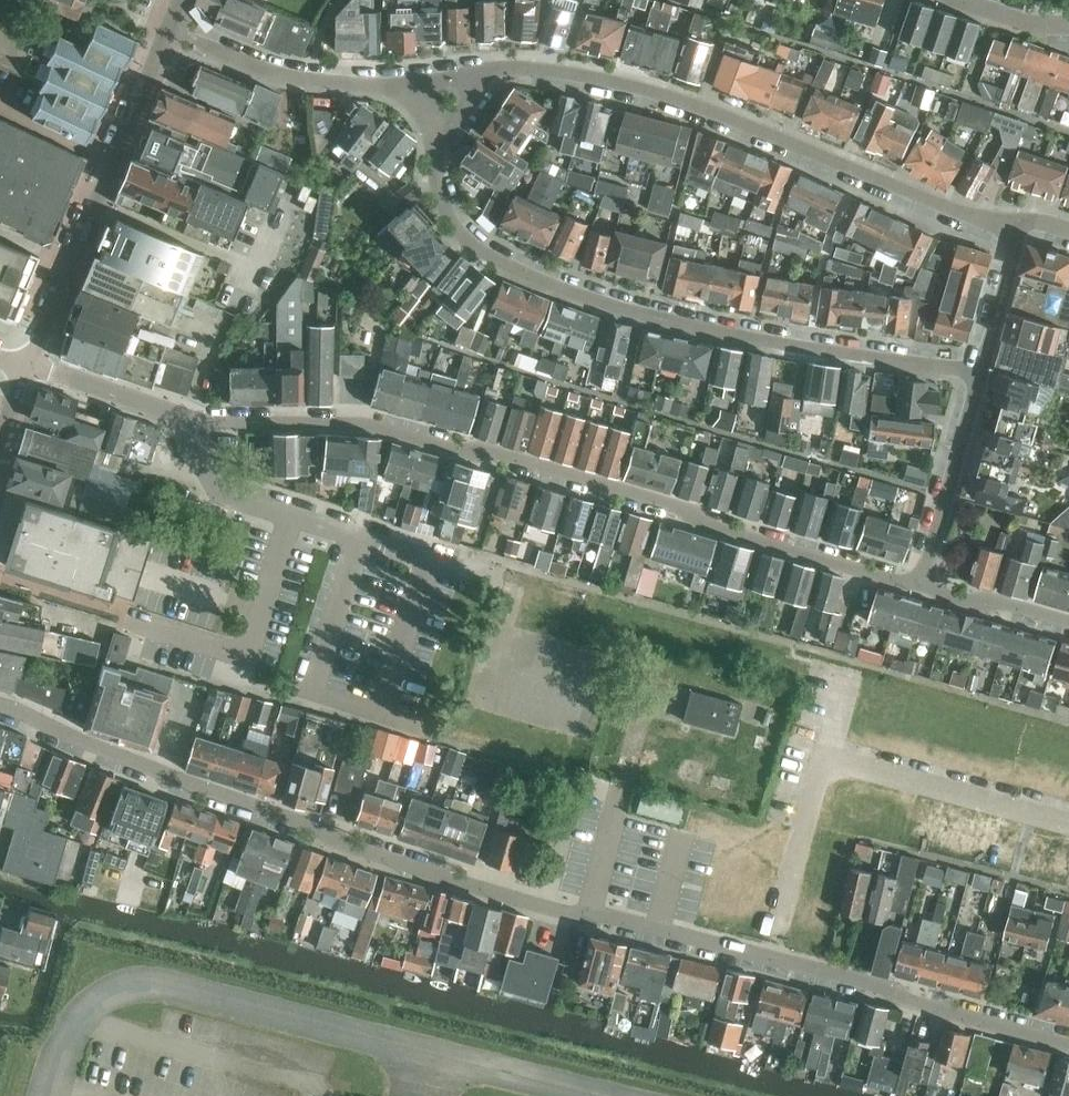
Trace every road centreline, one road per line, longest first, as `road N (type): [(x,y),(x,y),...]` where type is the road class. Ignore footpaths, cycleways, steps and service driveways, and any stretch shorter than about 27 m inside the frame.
road 1 (residential): [(765,961),(378,853),(73,740),(0,702)]
road 2 (residential): [(193,417),(374,433),(917,585)]
road 3 (residential): [(983,368),(695,326),(515,267),(455,219),(440,185),(444,156)]
road 4 (residential): [(503,73),(574,75),(640,91),(974,217),(1021,222)]
road 5 (residential): [(765,961),(825,758),(1068,824)]
road 6 (residential): [(27,365),(166,25)]
road 7 (residential): [(1068,1043),(765,961)]
road 8 (residential): [(395,81),(305,80),(166,25)]
road 9 (residential): [(917,585),(983,368)]
road 10 (residential): [(193,417),(27,365)]
road 11 (residential): [(917,585),(1068,633)]
road 12 (residential): [(983,368),(1021,222)]

